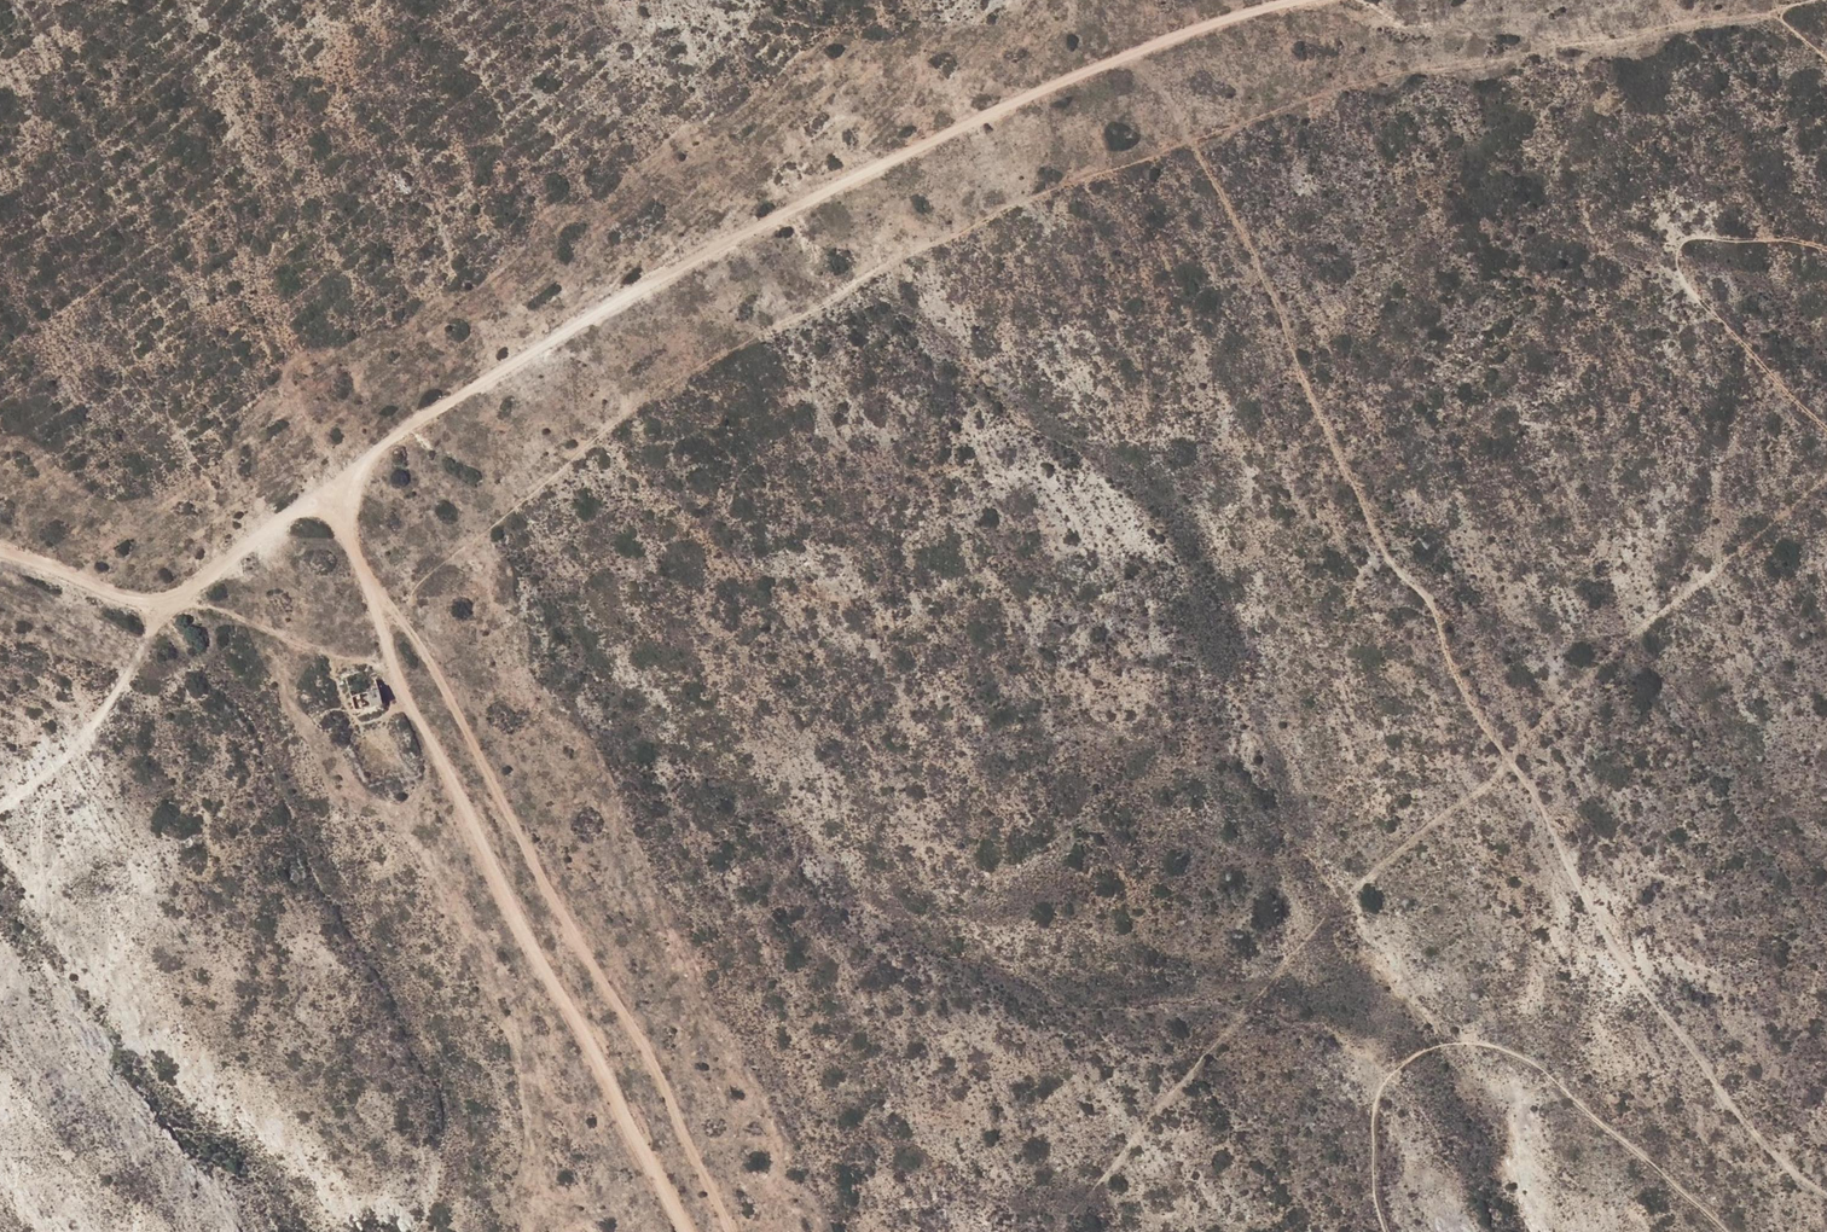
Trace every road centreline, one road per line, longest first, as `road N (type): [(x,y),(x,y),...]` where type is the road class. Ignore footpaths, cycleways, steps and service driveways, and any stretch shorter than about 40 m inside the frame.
road 1 (track): [(385,637),(410,597),(634,405),(927,242),(1396,73),(1804,0)]
road 2 (track): [(1127,56),(1170,107),(1278,300),(1291,371),(1383,553),(1430,602),(1451,671),(1544,807),(1607,942),(1790,1172),(1826,1198)]
road 3 (track): [(691,1231),(401,691),(355,554),(322,509),(199,601),(168,614),(0,560)]
road 4 (track): [(322,509),(527,350),(1014,98),(1277,0)]
road 5 (track): [(1071,1231),(1161,1104),(1382,860),(1510,760),(1826,477)]
road 6 (track): [(355,554),(436,671),(587,958),(652,1060),(728,1231)]
road 7 (track): [(1394,1231),(1376,1172),(1374,1113),(1386,1071),(1427,1042),(1462,1032),(1497,1037),(1626,1127),(1745,1231)]
road 8 (track): [(1826,429),(1694,293),(1684,256),(1690,239),(1707,238),(1787,236),(1826,249)]
road 9 (track): [(199,601),(394,668)]

